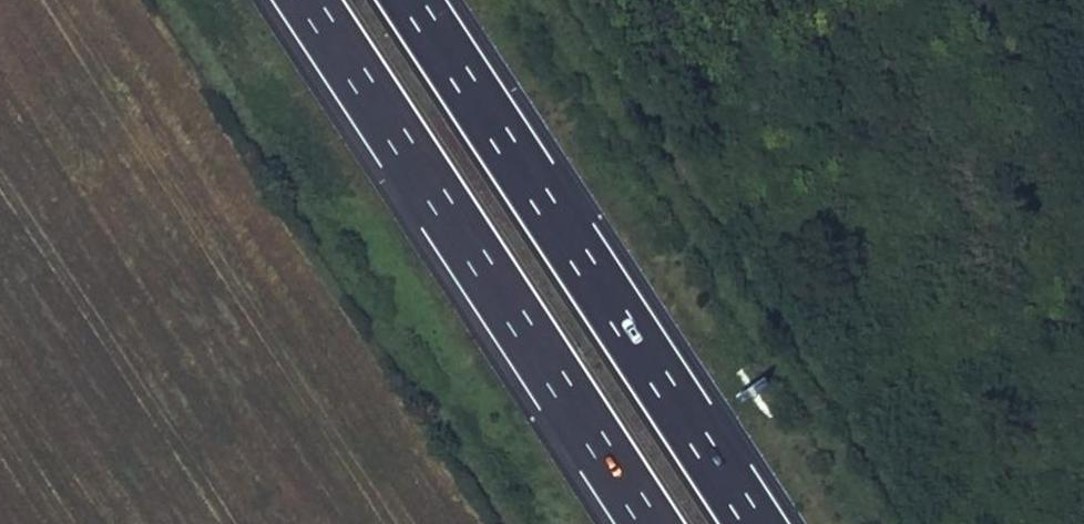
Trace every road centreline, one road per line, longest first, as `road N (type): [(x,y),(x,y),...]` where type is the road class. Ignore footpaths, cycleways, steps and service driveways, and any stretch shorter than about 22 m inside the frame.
road 1 (motorway): [(752,523),(414,0)]
road 2 (motorway): [(309,0),(646,523)]

